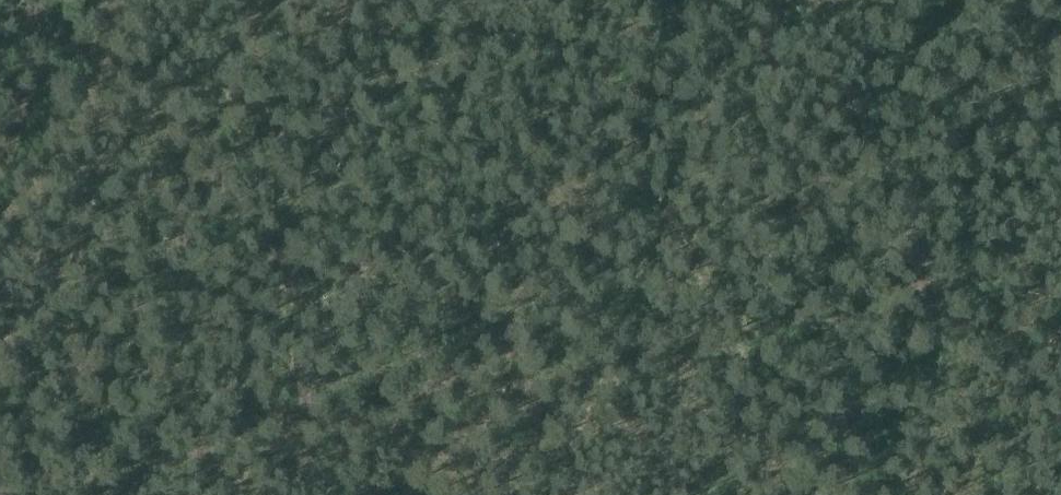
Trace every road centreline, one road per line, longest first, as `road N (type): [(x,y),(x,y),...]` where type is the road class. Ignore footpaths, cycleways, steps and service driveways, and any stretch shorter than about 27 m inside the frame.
road 1 (track): [(0,142),(64,0)]

